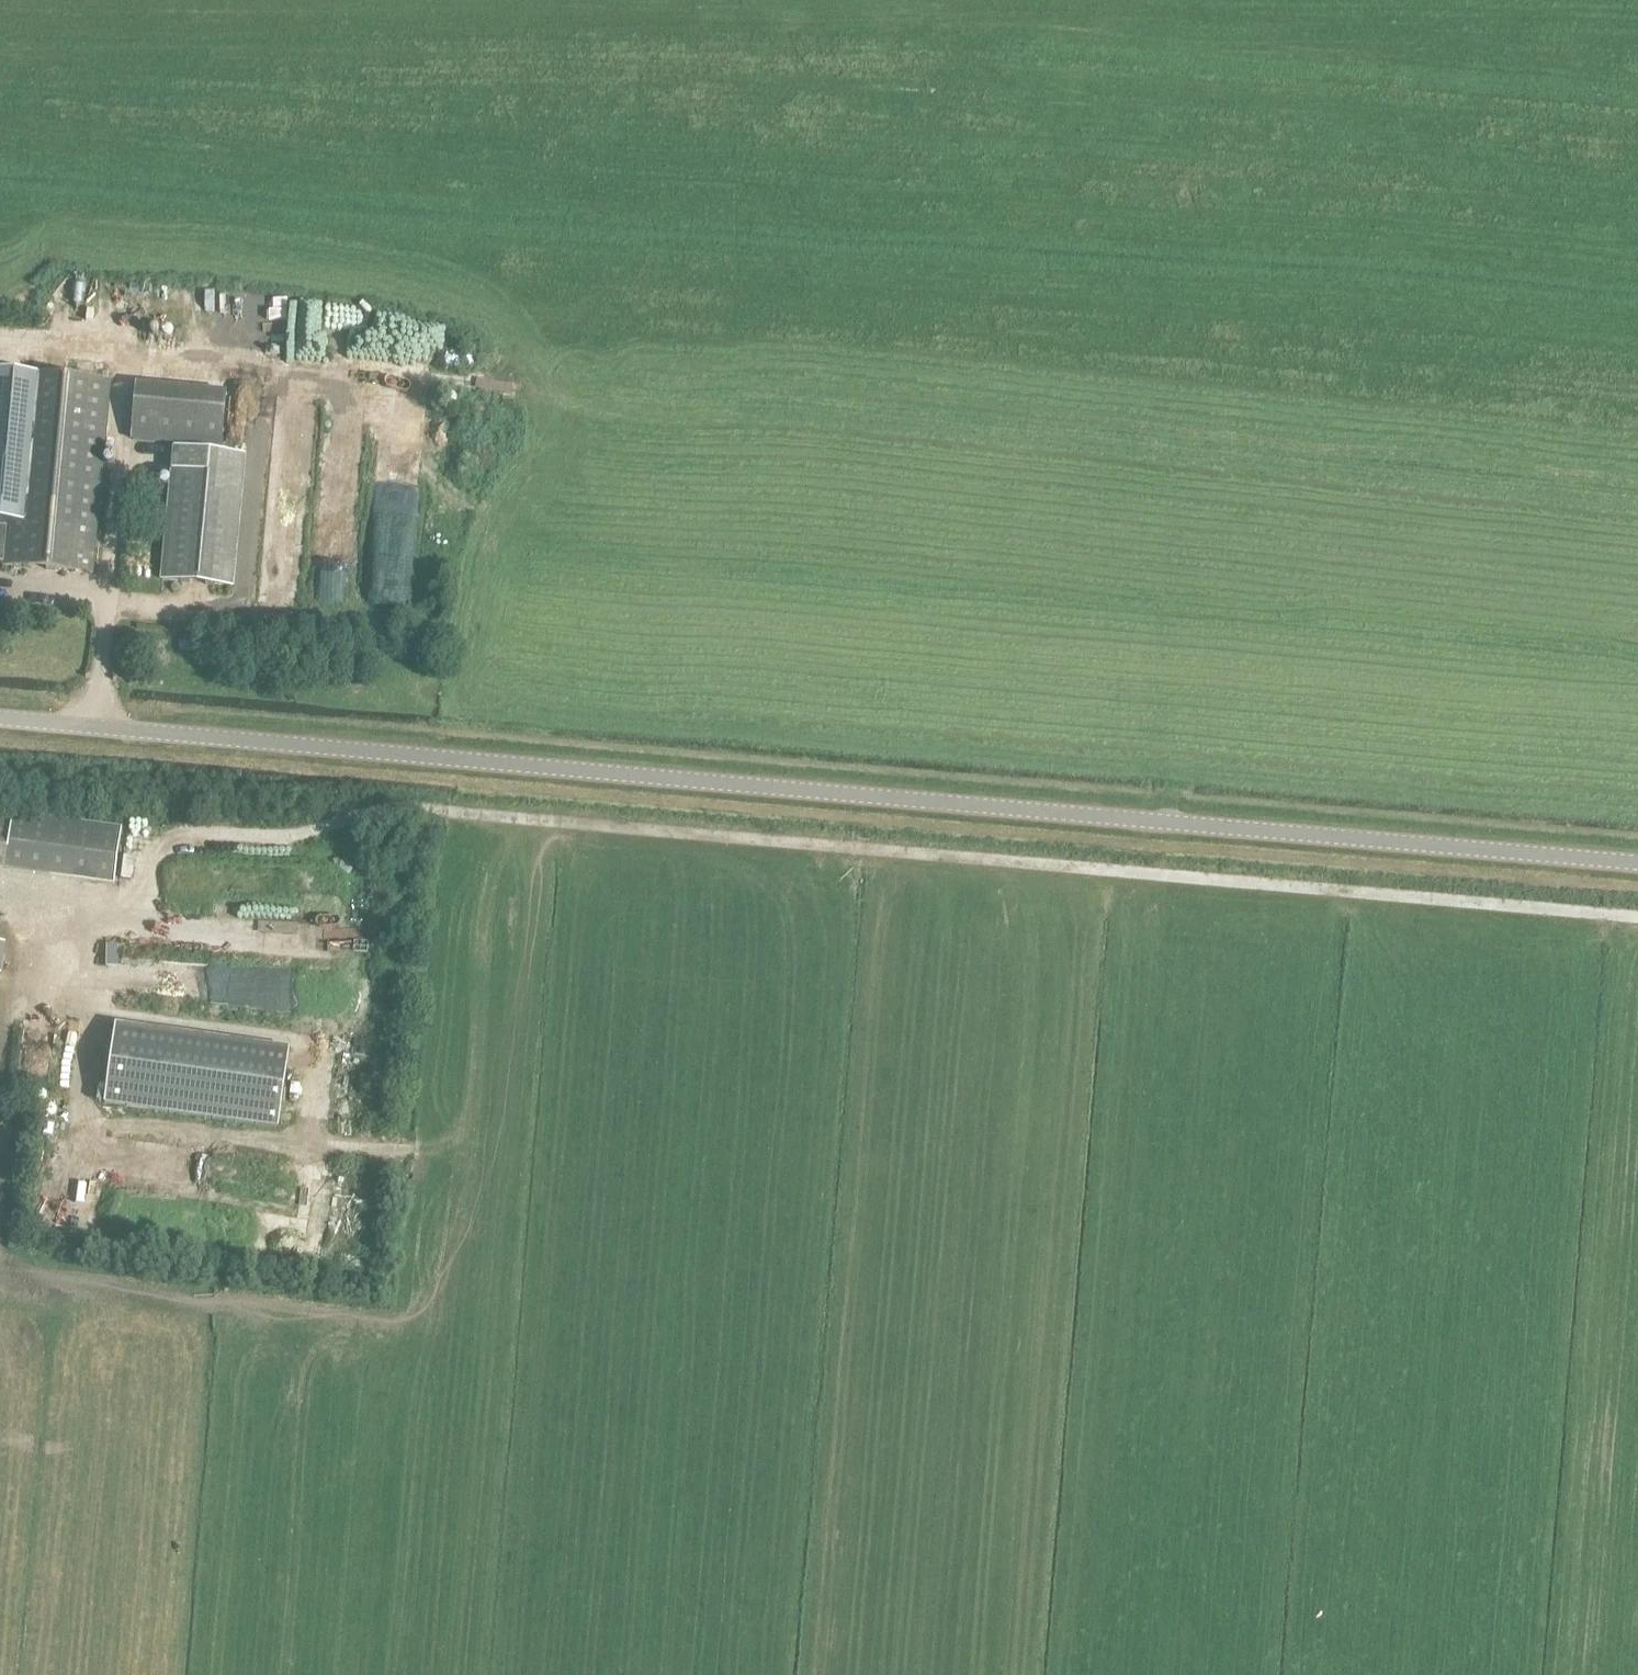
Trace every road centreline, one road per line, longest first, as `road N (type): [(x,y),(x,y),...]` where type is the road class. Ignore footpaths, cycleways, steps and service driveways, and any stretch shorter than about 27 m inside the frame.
road 1 (tertiary): [(1637,862),(0,722)]

